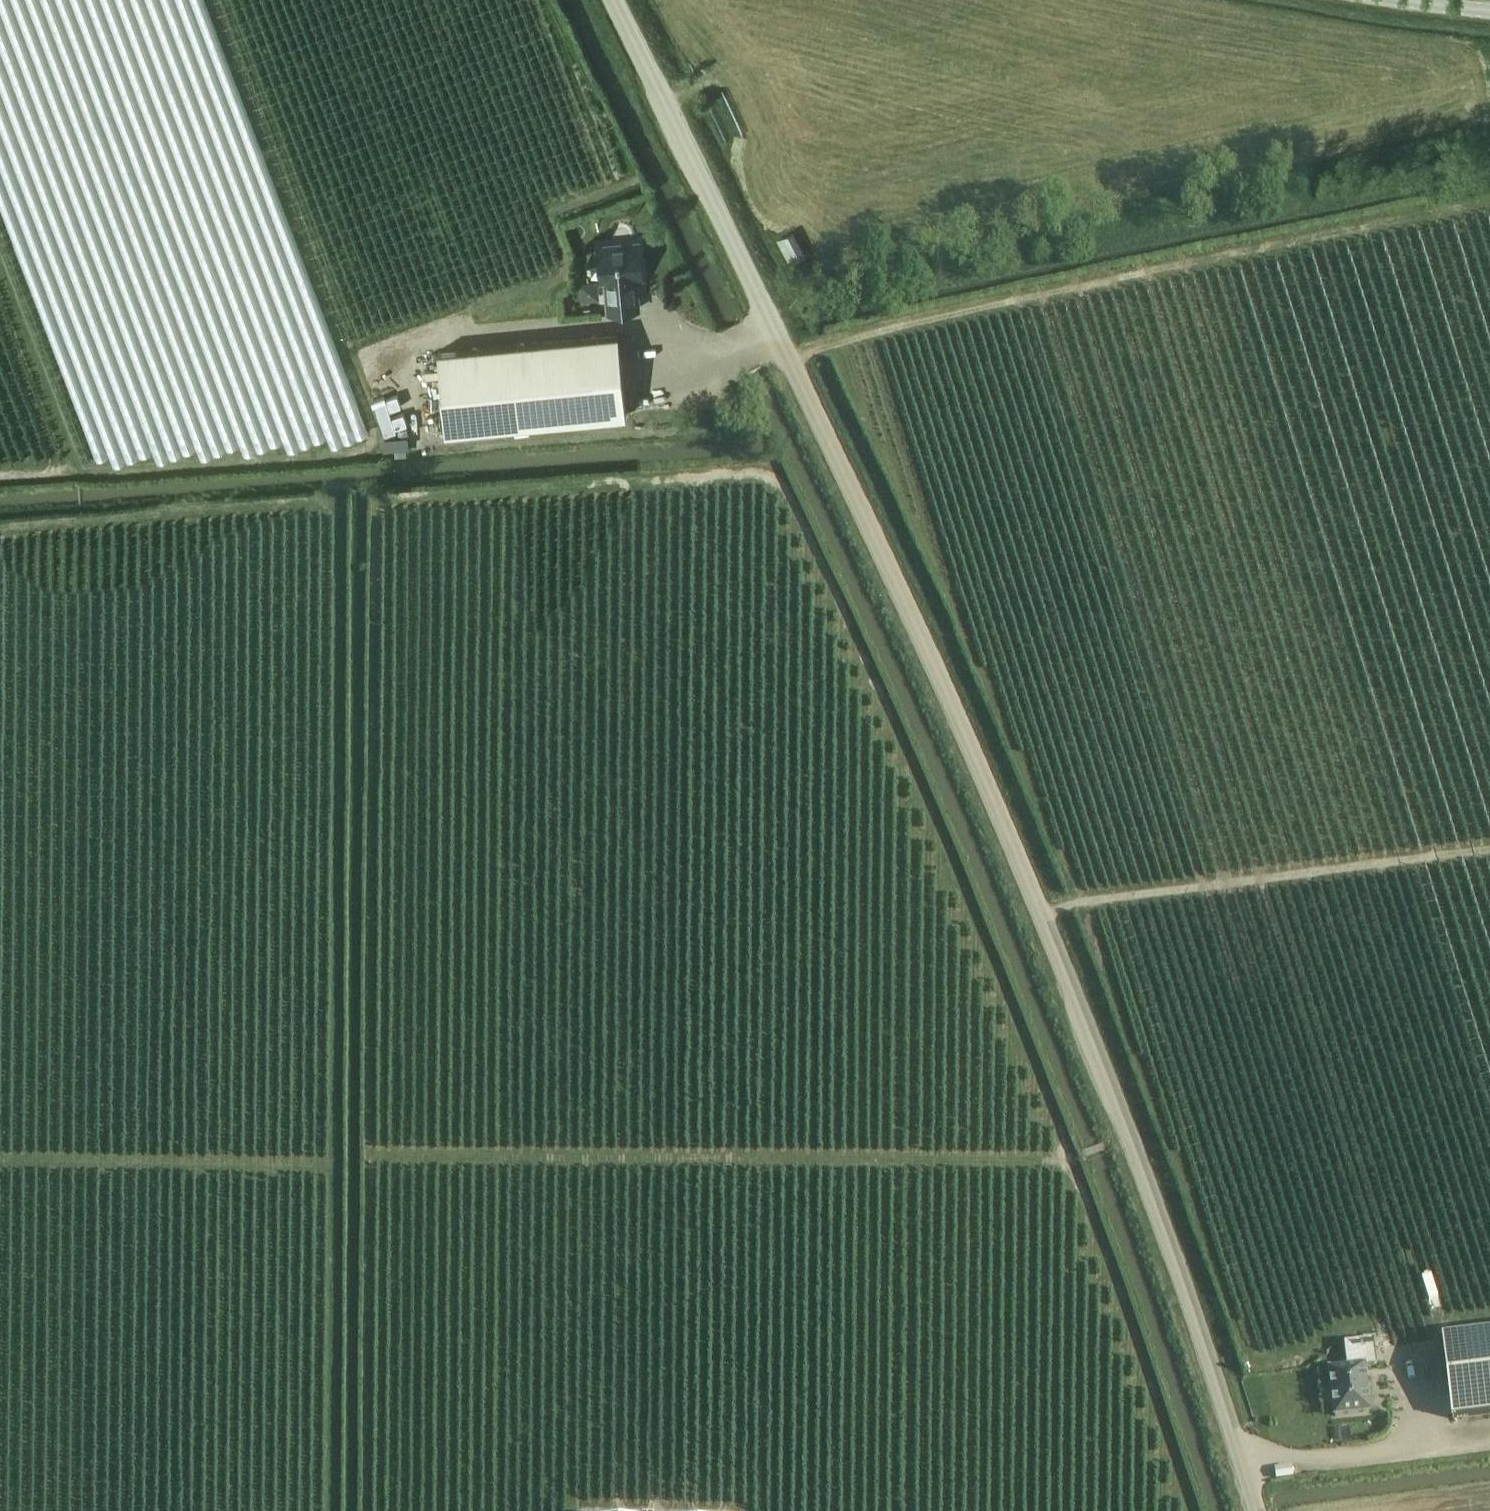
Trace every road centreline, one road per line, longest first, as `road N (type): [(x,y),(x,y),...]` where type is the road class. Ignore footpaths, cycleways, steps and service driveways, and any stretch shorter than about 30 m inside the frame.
road 1 (unclassified): [(1257,1510),(1101,1062),(928,648),(618,0)]

